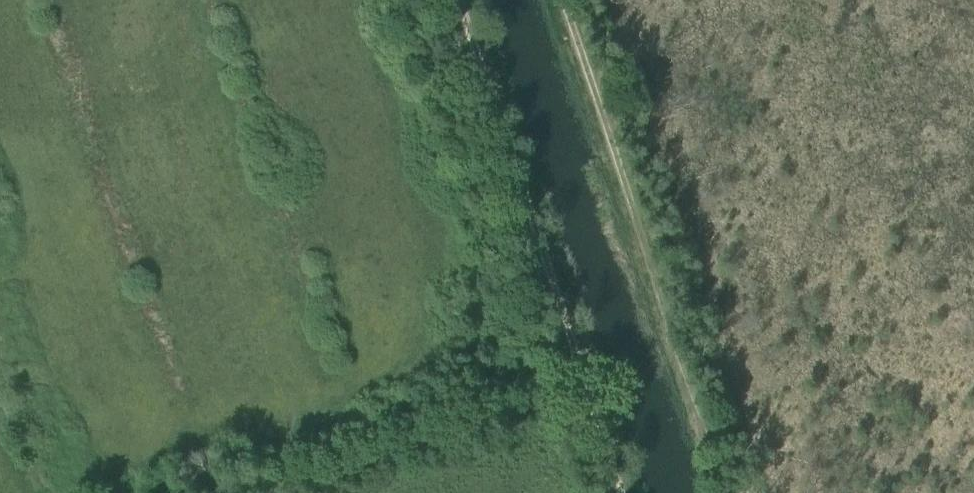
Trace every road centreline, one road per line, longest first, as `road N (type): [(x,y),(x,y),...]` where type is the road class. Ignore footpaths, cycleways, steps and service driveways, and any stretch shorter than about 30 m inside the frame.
road 1 (track): [(565,0),(730,492)]
road 2 (track): [(590,392),(457,0)]
road 3 (track): [(590,392),(311,492)]

